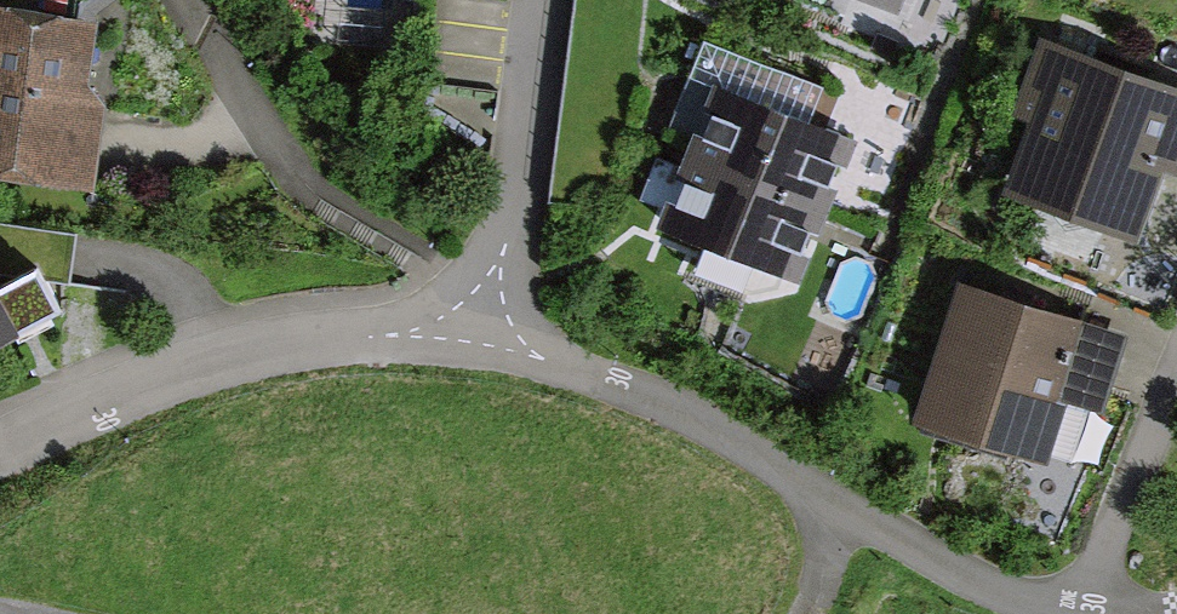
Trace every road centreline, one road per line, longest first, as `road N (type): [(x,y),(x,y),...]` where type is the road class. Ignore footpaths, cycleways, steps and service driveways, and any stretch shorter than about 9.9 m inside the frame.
road 1 (residential): [(483,317),(975,578),(1087,610)]
road 2 (residential): [(0,451),(138,387),(221,361),(483,317)]
road 3 (residential): [(483,317),(517,180),(544,0)]
road 4 (residential): [(1176,391),(1087,610)]
road 5 (residential): [(185,0),(261,126),(308,185)]

